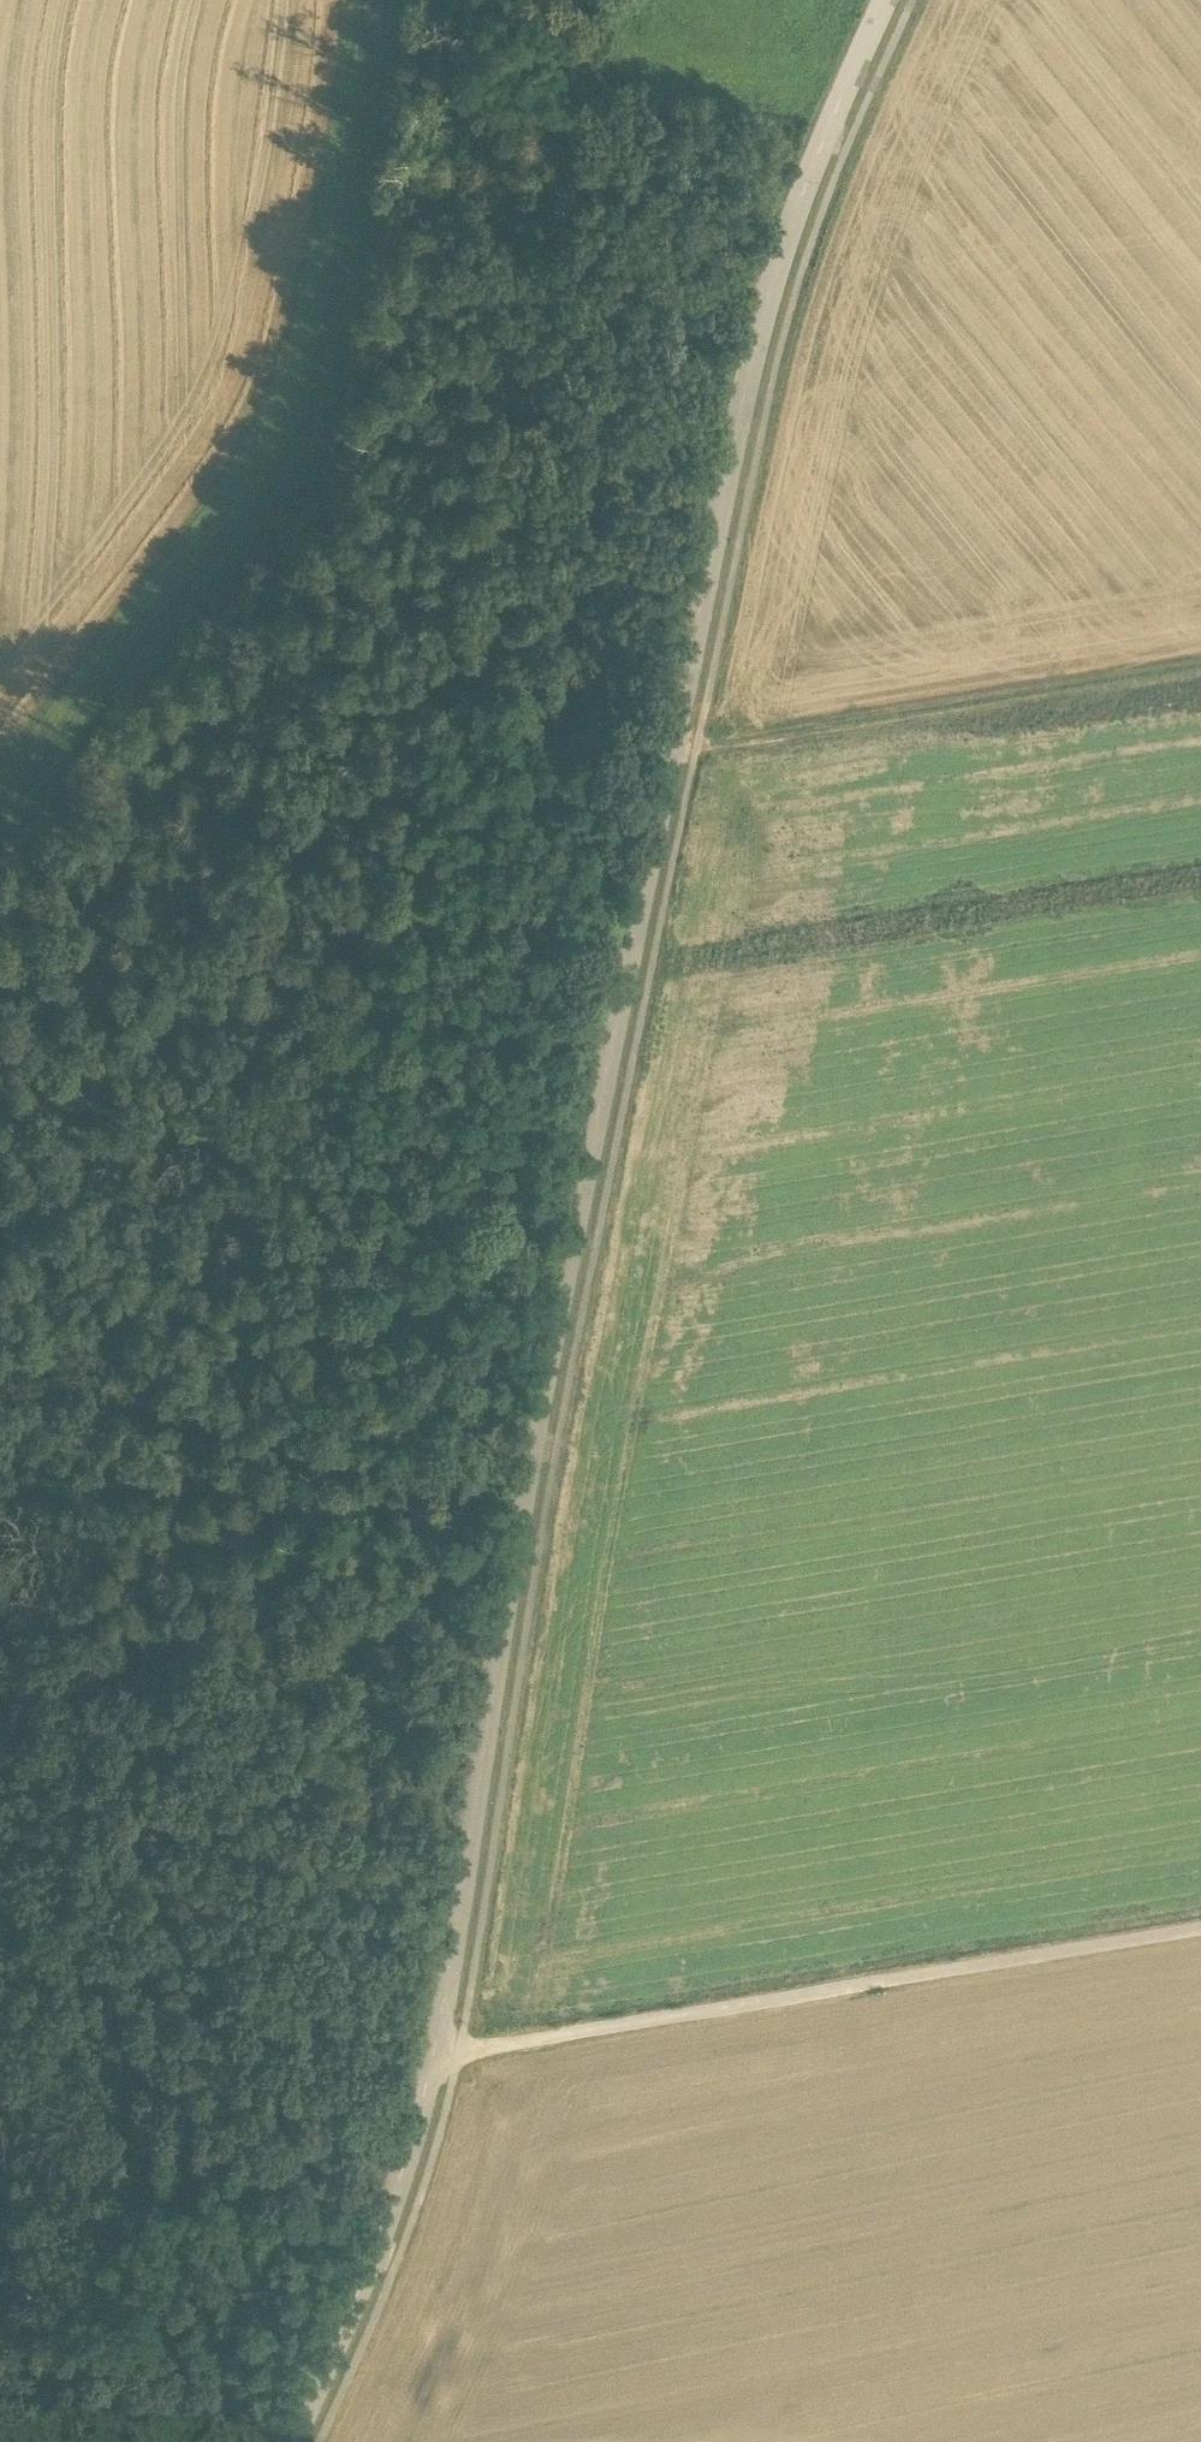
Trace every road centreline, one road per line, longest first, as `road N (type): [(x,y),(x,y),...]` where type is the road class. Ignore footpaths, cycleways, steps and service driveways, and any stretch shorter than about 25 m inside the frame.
road 1 (unclassified): [(288,2441),(396,2189),(434,2052),(526,1481),(689,648),(770,290),(828,126),(886,0)]
road 2 (track): [(434,2052),(1200,1927)]
road 3 (track): [(672,743),(706,748),(1200,668)]

